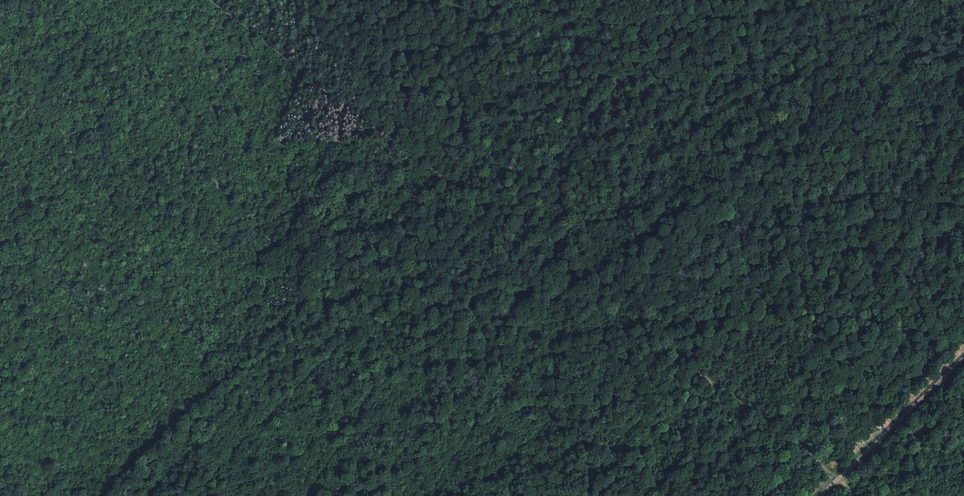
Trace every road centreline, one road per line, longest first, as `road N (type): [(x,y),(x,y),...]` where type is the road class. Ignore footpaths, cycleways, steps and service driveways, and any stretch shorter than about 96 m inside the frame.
road 1 (track): [(839,482),(963,364)]

